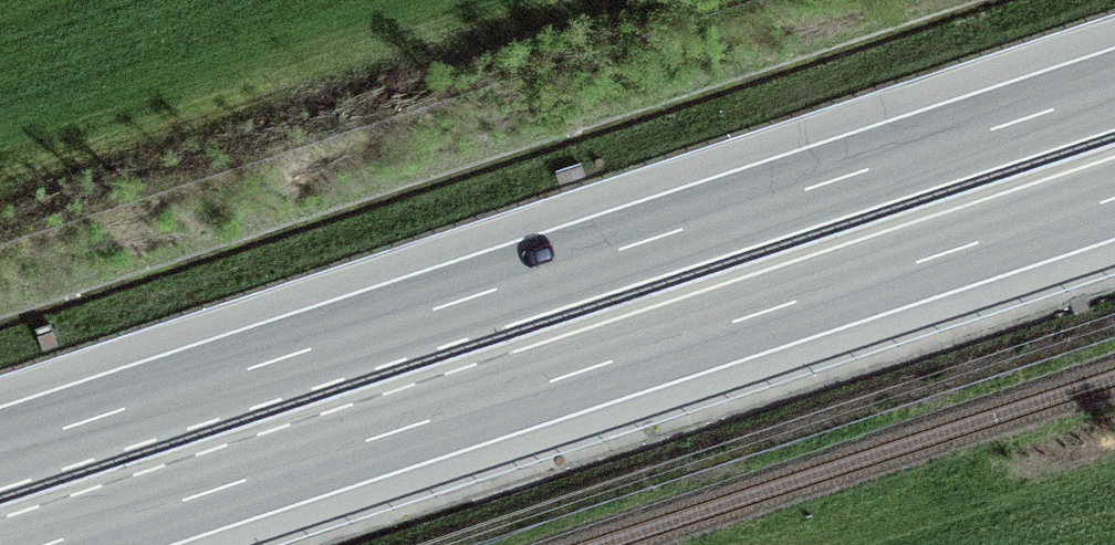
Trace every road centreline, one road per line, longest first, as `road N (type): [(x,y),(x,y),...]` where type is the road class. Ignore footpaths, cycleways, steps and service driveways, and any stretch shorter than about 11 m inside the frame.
road 1 (motorway): [(1114,91),(0,453)]
road 2 (motorway): [(48,544),(1114,198)]

